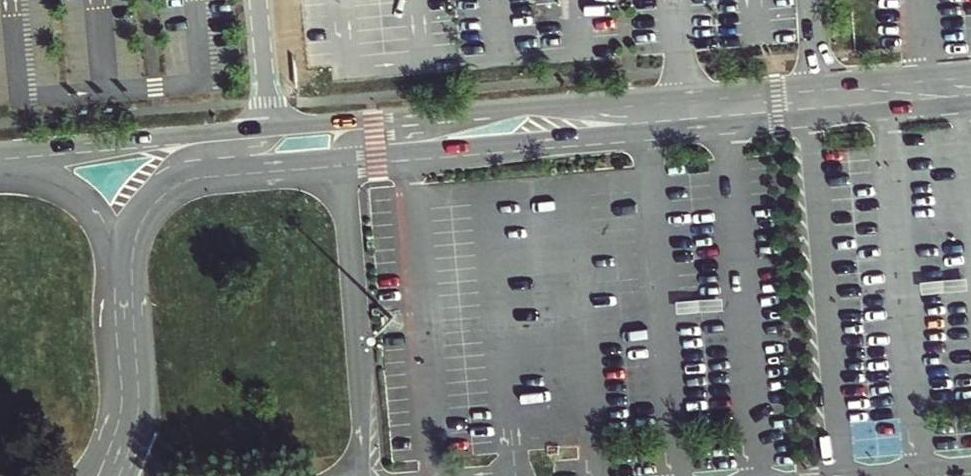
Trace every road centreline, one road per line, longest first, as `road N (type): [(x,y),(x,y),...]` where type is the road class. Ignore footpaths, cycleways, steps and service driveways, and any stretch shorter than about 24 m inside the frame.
road 1 (tertiary): [(970,68),(2,161)]
road 2 (tertiary): [(120,262),(143,208),(162,191),(202,177),(970,103)]
road 3 (tertiary): [(120,262),(86,202),(47,175),(2,161)]
road 4 (tertiary): [(129,389),(120,262)]

